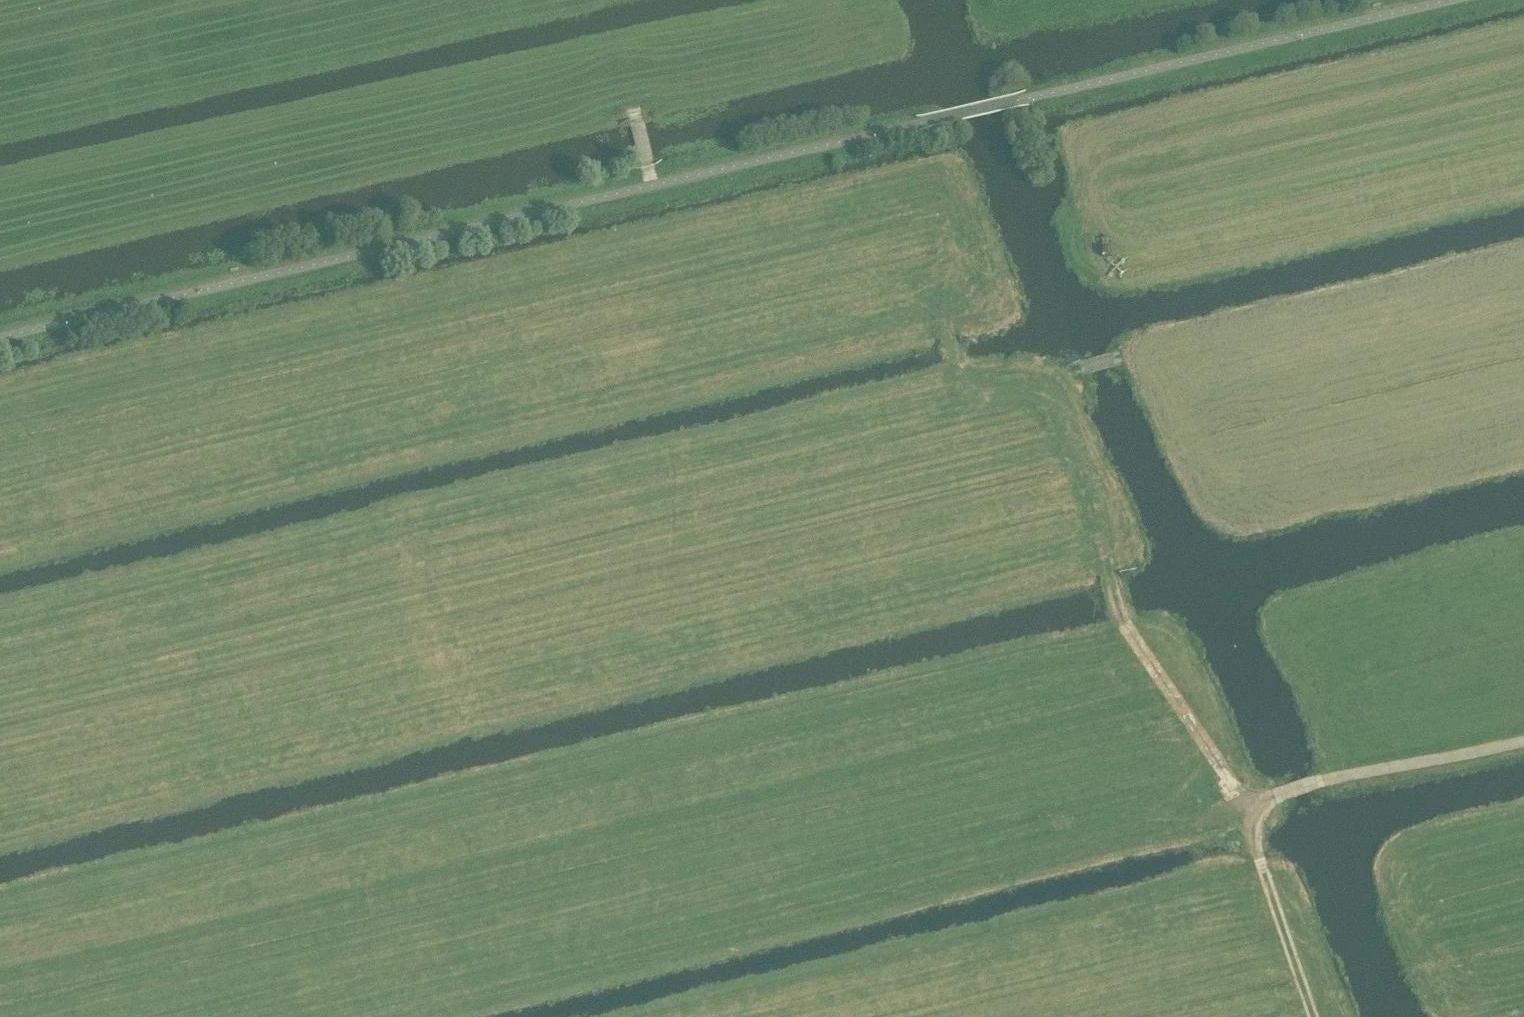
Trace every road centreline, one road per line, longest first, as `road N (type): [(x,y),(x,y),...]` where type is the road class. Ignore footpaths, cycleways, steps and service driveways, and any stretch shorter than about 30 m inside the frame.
road 1 (track): [(1110,566),(1121,617),(1251,800),(1329,778)]
road 2 (track): [(944,869),(1251,800)]
road 3 (track): [(1110,566),(1031,402),(964,372),(944,329)]
road 4 (track): [(833,0),(637,112),(656,186)]
road 5 (track): [(1317,1016),(1264,869),(1251,800)]
road 6 (track): [(1523,739),(1329,778)]

